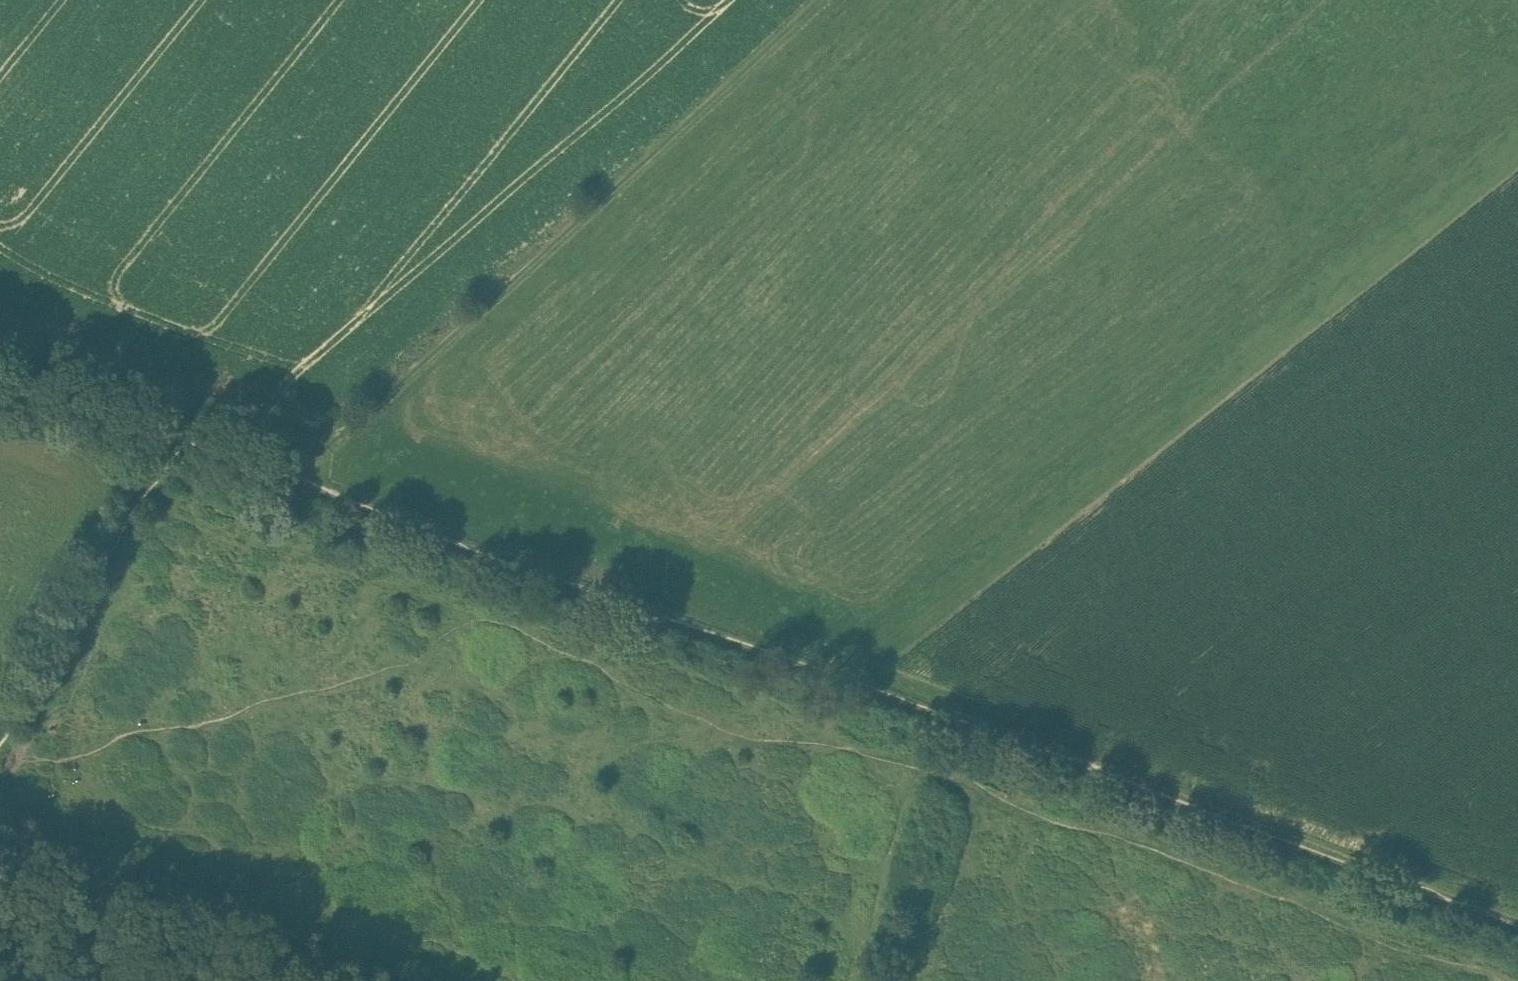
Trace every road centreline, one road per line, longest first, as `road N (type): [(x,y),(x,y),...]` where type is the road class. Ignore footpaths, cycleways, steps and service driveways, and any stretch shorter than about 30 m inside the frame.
road 1 (track): [(285,473),(964,731)]
road 2 (track): [(285,473),(808,0)]
road 3 (track): [(964,731),(1517,932)]
road 4 (track): [(0,377),(157,437)]
road 5 (track): [(157,437),(285,473)]

